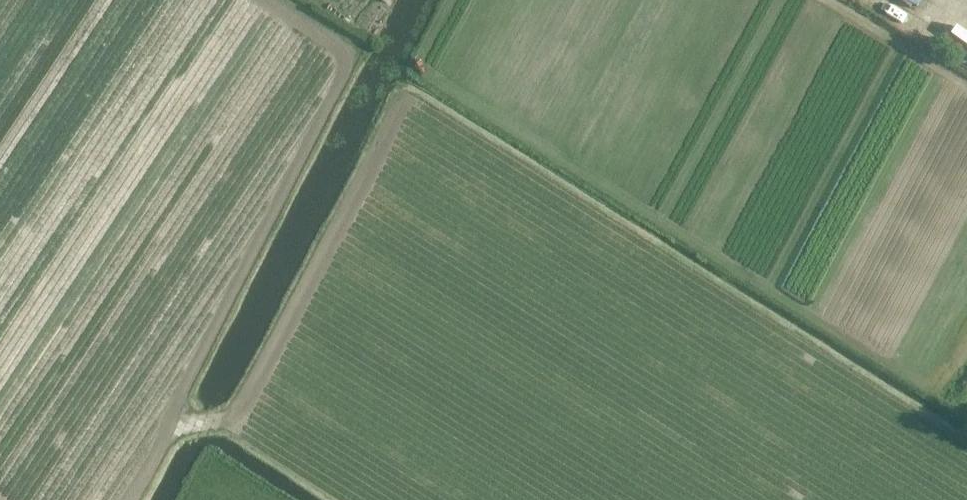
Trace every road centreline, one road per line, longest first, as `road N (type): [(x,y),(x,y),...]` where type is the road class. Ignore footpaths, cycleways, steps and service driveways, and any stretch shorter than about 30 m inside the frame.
road 1 (track): [(132,499),(176,427),(229,425),(346,499)]
road 2 (track): [(836,0),(966,82)]

